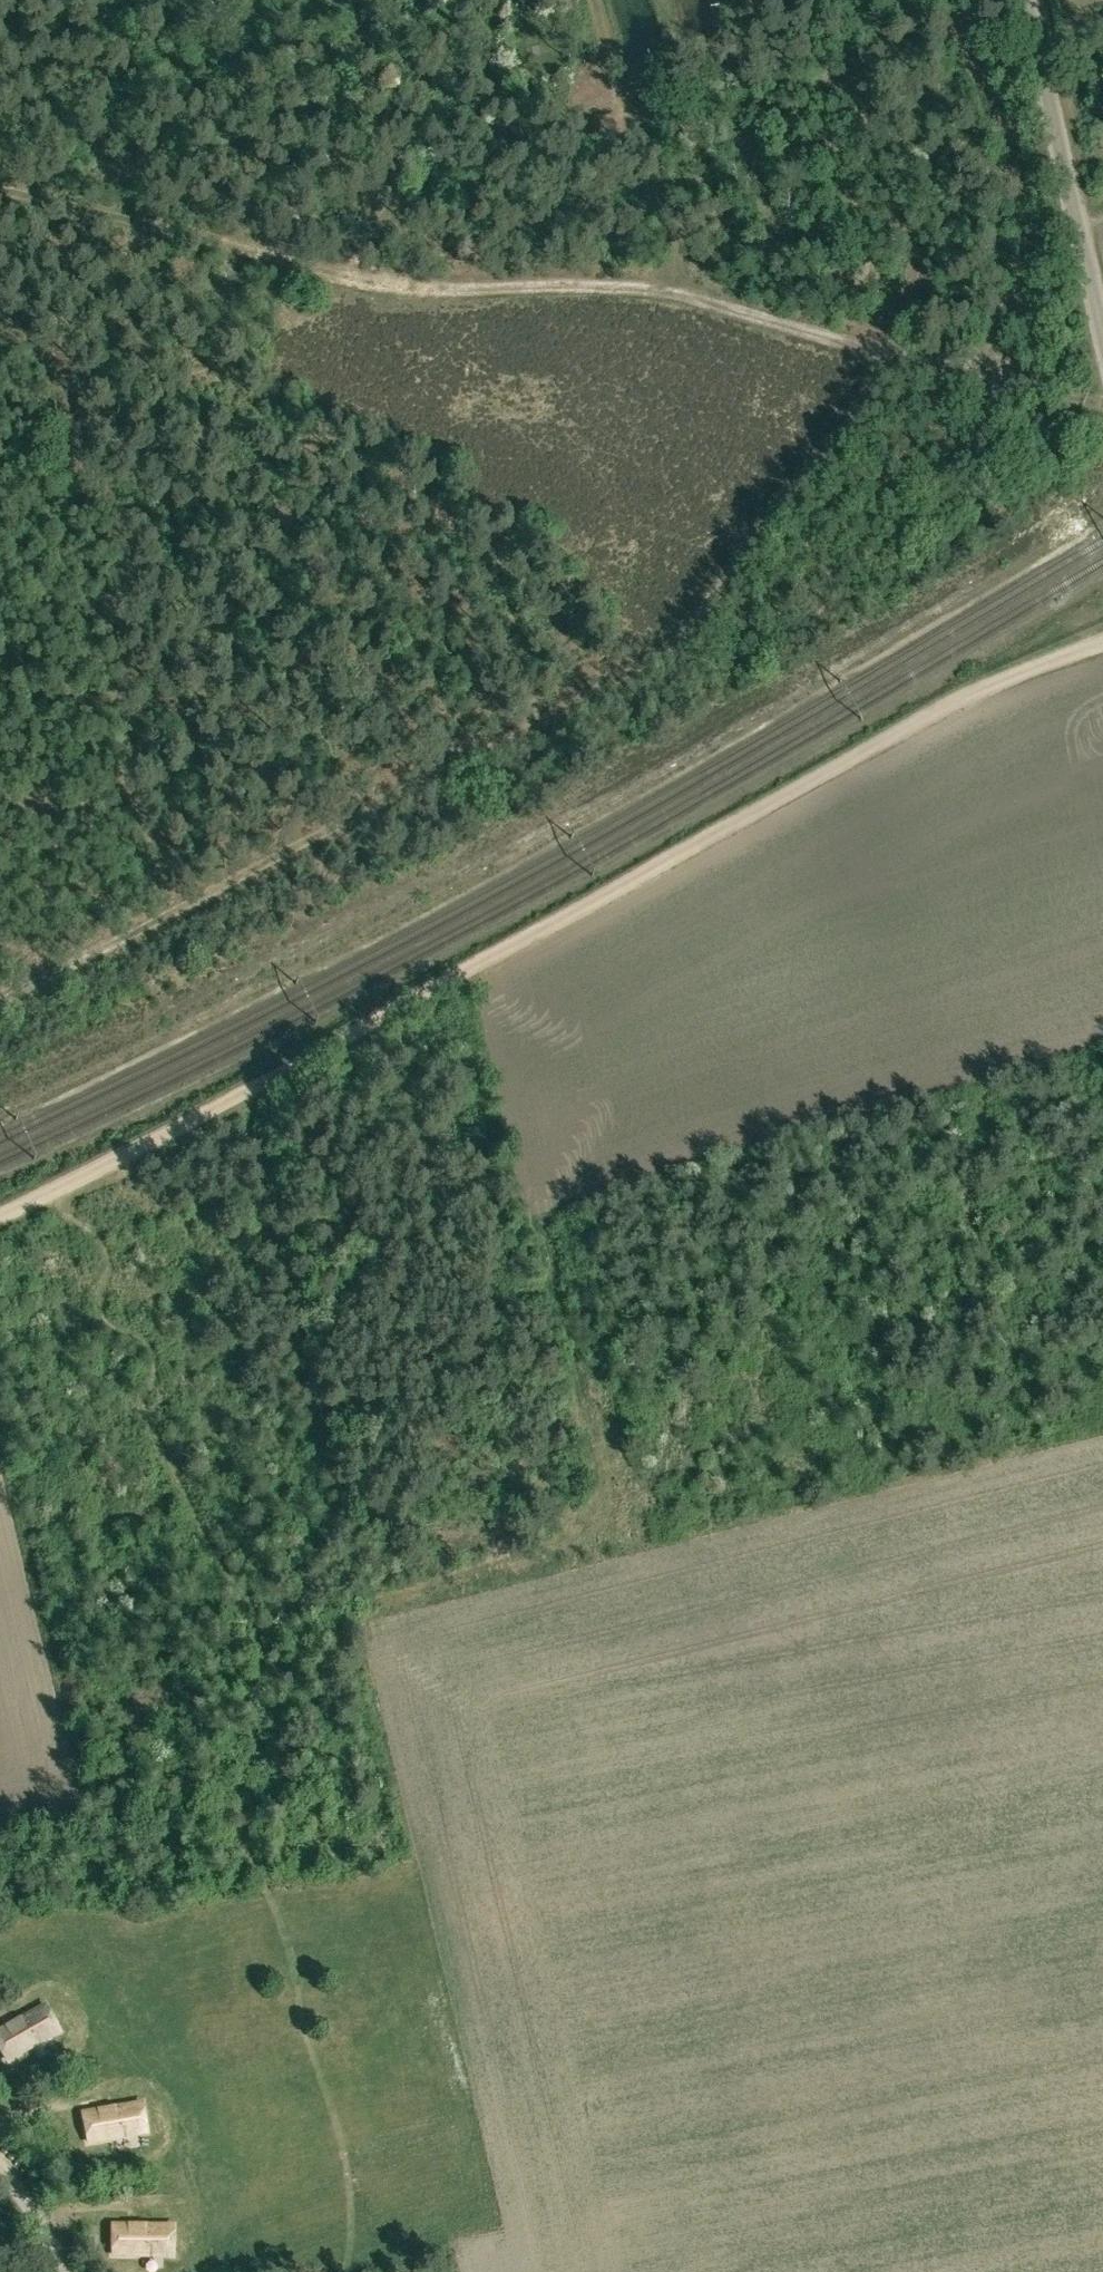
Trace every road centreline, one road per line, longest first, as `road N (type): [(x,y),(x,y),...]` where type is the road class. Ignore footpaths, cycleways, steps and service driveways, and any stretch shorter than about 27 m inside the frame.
road 1 (track): [(86,1174),(463,978),(902,729),(1102,643)]
road 2 (unclassified): [(1102,332),(1028,0)]

